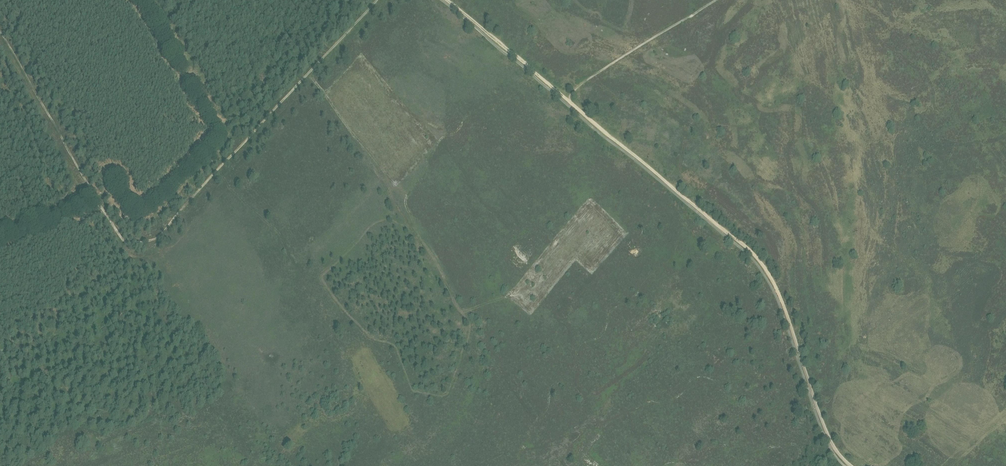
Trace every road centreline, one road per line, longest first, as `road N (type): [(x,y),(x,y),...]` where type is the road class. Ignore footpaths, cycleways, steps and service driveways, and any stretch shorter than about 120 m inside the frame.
road 1 (track): [(851,465),(826,430),(760,262),(449,0)]
road 2 (track): [(140,257),(376,0)]

